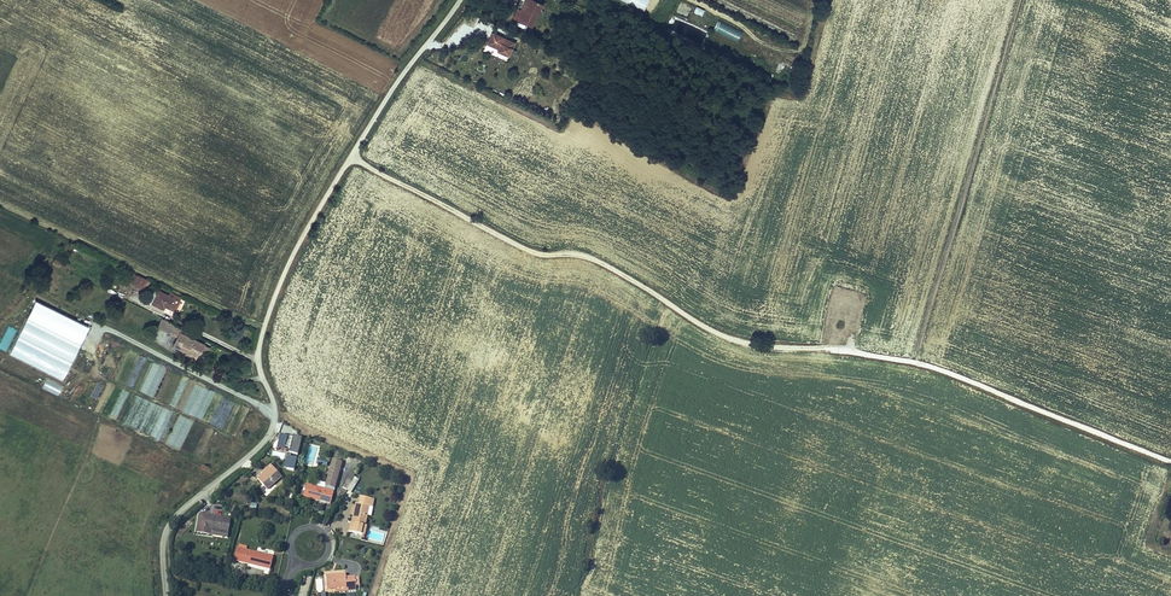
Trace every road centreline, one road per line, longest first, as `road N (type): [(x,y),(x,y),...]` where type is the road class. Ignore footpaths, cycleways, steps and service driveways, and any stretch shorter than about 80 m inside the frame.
road 1 (unclassified): [(460,0),(401,74),(289,264),(261,356),(275,427),(171,524),(164,537),(167,595)]
road 2 (track): [(951,375),(818,349),(733,342),(588,255),(530,252),(351,158)]
road 3 (unclassified): [(1170,462),(951,375)]

